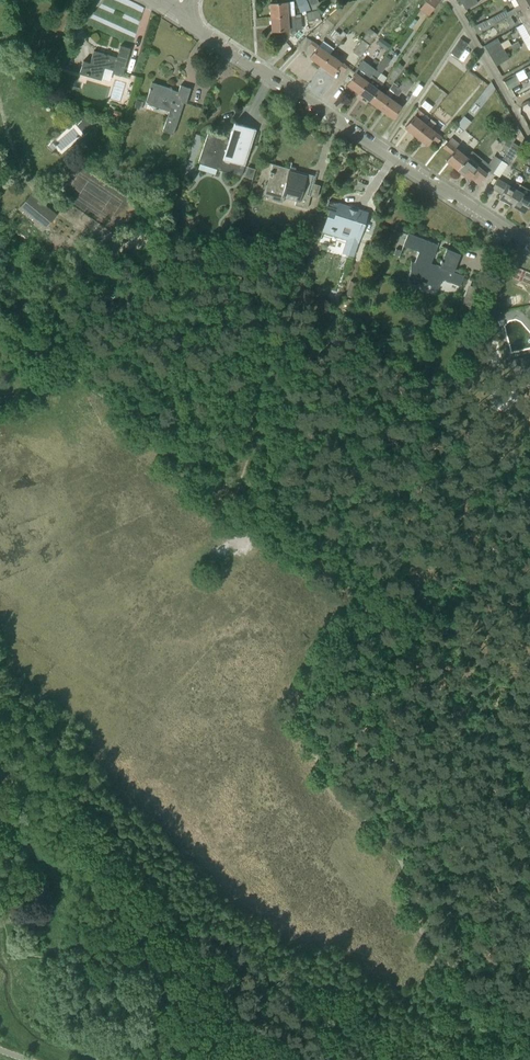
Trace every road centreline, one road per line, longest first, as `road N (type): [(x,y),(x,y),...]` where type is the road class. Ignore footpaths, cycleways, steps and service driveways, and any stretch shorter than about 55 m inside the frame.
road 1 (track): [(529,1027),(507,996),(451,967),(393,841),(336,780),(312,736),(304,697),(309,675),(348,621),(342,578),(285,527),(223,493),(164,430),(0,313)]
road 2 (residential): [(529,245),(176,13)]

